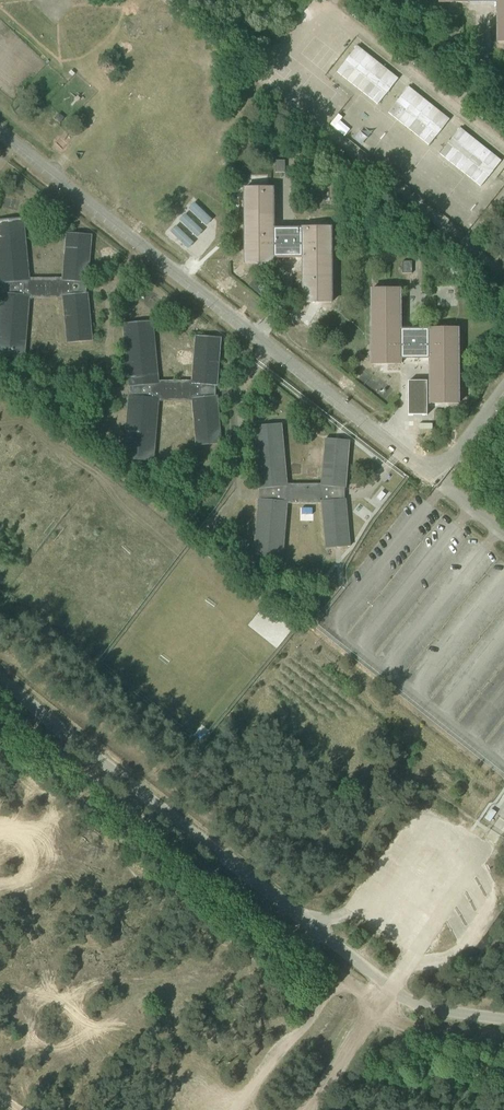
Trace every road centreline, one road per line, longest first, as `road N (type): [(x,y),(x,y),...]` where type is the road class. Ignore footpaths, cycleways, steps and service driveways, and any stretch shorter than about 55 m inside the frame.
road 1 (unclassified): [(503,1021),(449,1015),(408,998),(0,671)]
road 2 (track): [(503,1038),(409,1023),(0,695)]

